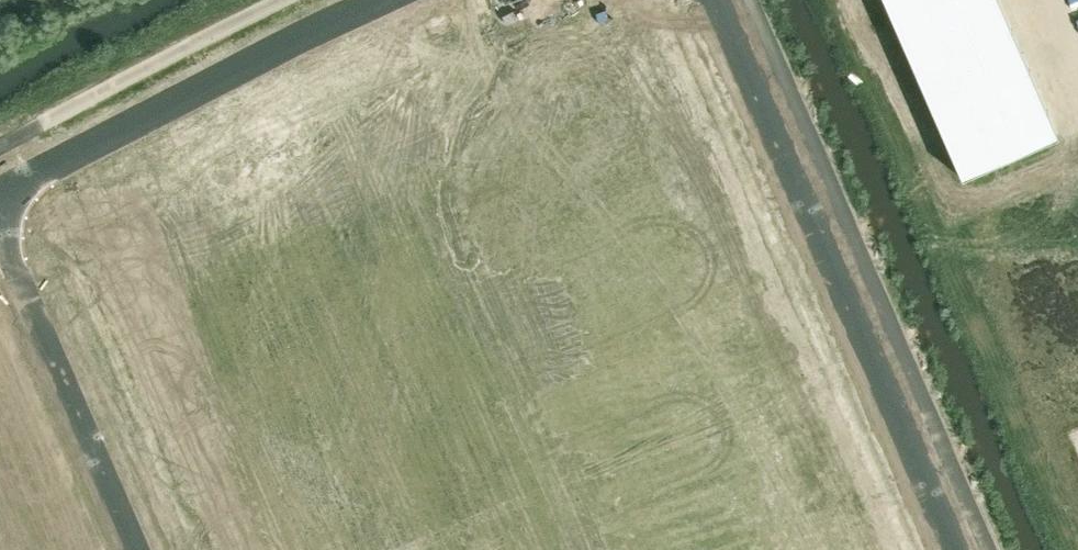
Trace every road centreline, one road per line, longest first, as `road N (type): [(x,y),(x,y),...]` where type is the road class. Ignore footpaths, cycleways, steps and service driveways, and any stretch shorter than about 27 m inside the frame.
road 1 (unclassified): [(961,549),(719,0)]
road 2 (unclassified): [(376,0),(0,191)]
road 3 (unclassified): [(0,223),(144,549)]

